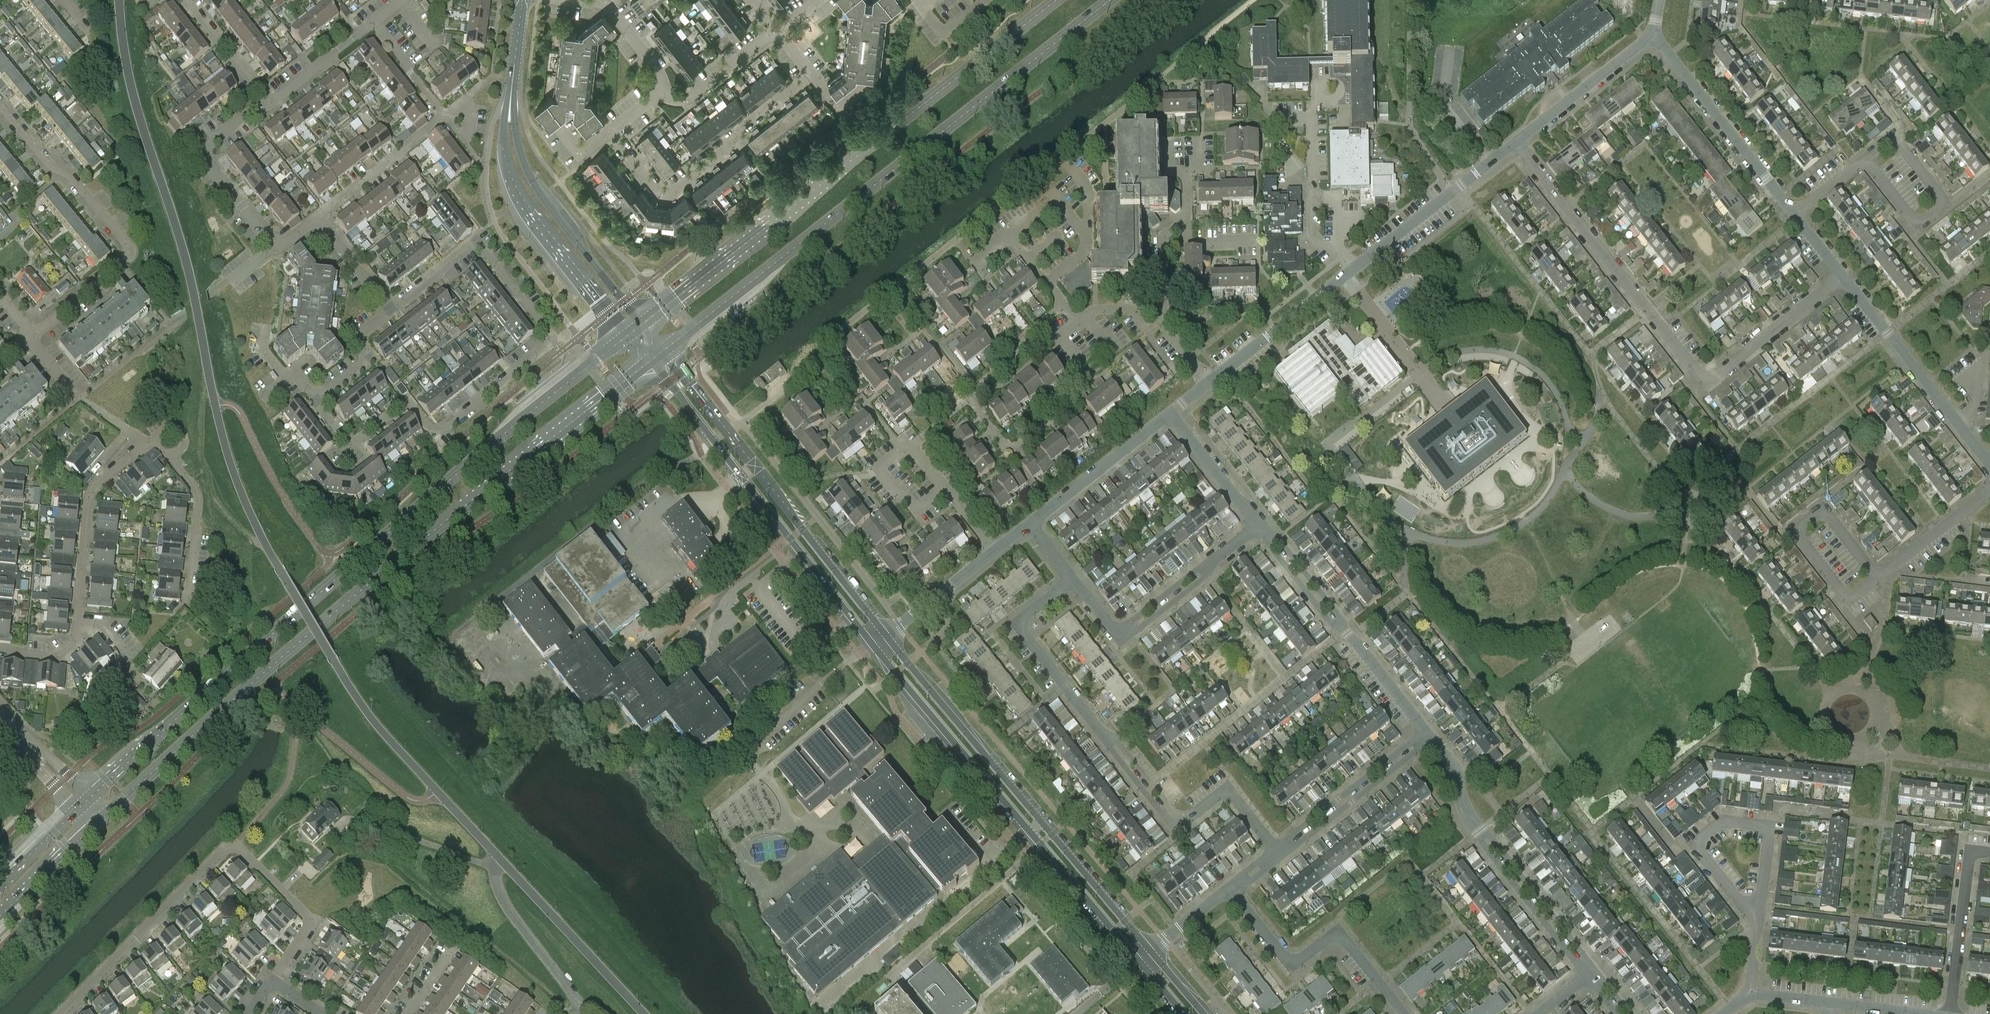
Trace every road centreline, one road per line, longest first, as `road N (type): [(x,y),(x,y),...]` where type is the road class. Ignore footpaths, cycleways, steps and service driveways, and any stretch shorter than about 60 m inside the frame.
road 1 (unclassified): [(499,861),(363,708),(250,515),(140,125),(119,0)]
road 2 (secondary): [(99,821),(319,625),(650,361)]
road 3 (secondary): [(628,336),(517,423),(90,797)]
road 4 (secondary): [(664,351),(1110,0)]
road 5 (residential): [(316,403),(350,444),(405,407),(442,432),(554,342),(487,249),(473,246),(390,311)]
road 6 (secondary): [(1056,0),(643,323)]
road 7 (residential): [(1841,277),(1709,379),(1514,145)]
road 8 (tertiary): [(873,645),(1139,960)]
road 9 (tertiary): [(1149,952),(885,636)]
road 10 (residential): [(662,92),(611,133),(664,196),(733,148),(813,76),(777,31)]
road 11 (residential): [(1209,384),(1514,145)]
road 12 (residential): [(63,1013),(235,842),(315,921)]
road 13 (residential): [(318,217),(444,118),(373,23)]
road 14 (residential): [(1757,925),(1696,846),(1718,823),(1769,826),(1761,905)]
road 15 (tertiary): [(510,113),(511,173),(528,208),(628,336)]
road 16 (tertiary): [(643,323),(545,200),(510,113)]
road 17 (residential): [(1407,1013),(1345,940),(1295,965),(1231,891)]
road 18 (residential): [(1989,467),(1841,277)]
road 19 (residential): [(1790,211),(1654,34)]
road 20 (tertiary): [(885,636),(755,466)]
road 21 (tertiary): [(742,476),(873,645)]
road 22 (residential): [(1865,158),(1915,220),(1931,223),(1951,207),(1895,137)]
road 23 (residential): [(994,553),(911,445),(970,401)]
road 24 (residential): [(124,265),(125,240),(0,104)]
road 25 (unclassified): [(642,1013),(499,861)]
road 26 (residential): [(1878,580),(1825,515),(1794,532),(1849,602)]
road 27 (residential): [(75,619),(88,498),(150,442)]
road 28 (residential): [(273,247),(211,165),(207,146),(271,103)]
road 29 (residential): [(1102,729),(1022,628),(1071,580)]
road 30 (residential): [(1989,854),(1970,852),(1949,1013)]
road 31 (unclassified): [(578,1013),(573,993),(506,909),(493,866),(499,861)]
road 32 (residential): [(1029,525),(1171,414)]
road 33 (residential): [(1514,145),(1654,34)]
road 34 (residential): [(1287,846),(1424,739)]
road 35 (residential): [(1424,739),(1287,846)]
road 36 (residential): [(1481,834),(1487,851),(1585,964)]
road 37 (residential): [(1585,964),(1481,834)]
road 38 (residential): [(150,442),(82,398),(29,337)]
road 39 (tertiary): [(650,361),(742,476)]
road 40 (residential): [(189,595),(199,495),(171,458)]
road 41 (tertiary): [(755,466),(664,351)]
road 42 (residential): [(1878,580),(1989,489)]
road 43 (residential): [(1259,523),(1171,414)]
road 44 (residential): [(1429,734),(1341,627)]
road 45 (residential): [(1102,729),(1172,827),(1189,825)]
road 46 (secondary): [(0,916),(99,821)]
road 47 (residential): [(885,636),(994,553)]
road 48 (residential): [(662,92),(690,96),(777,31)]
road 49 (residential): [(316,403),(368,361),(361,334),(390,311)]
road 50 (residential): [(1274,855),(1228,791),(1189,825)]
road 51 (residential): [(271,103),(192,0)]
road 52 (residential): [(271,103),(373,23)]
road 53 (residential): [(1189,825),(1102,729)]
road 54 (residential): [(1114,631),(1139,629),(1205,577),(1211,562)]

